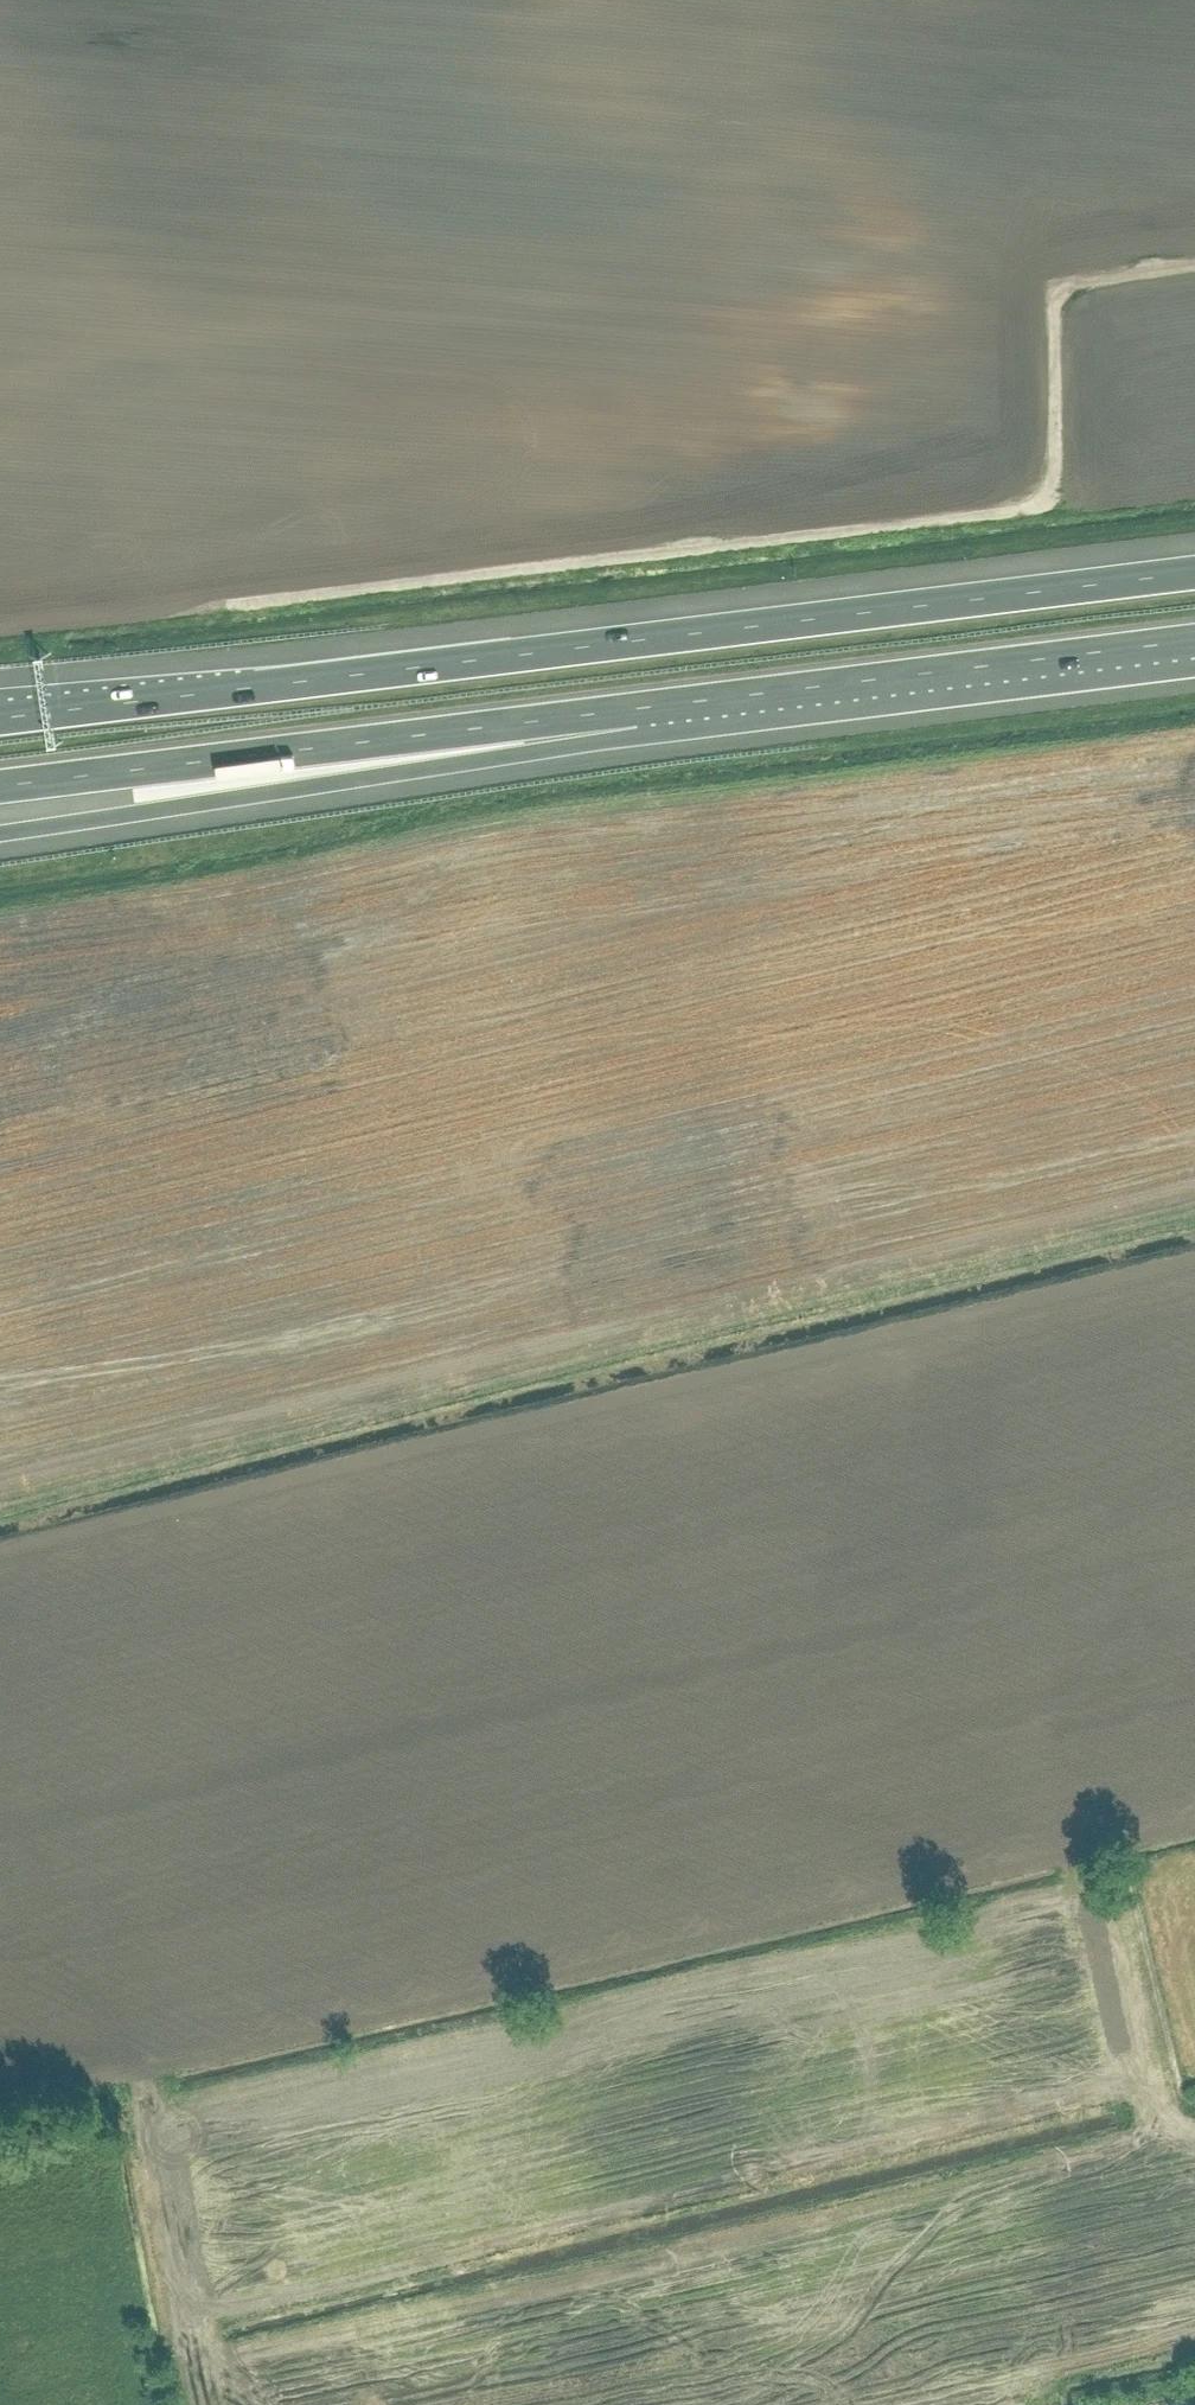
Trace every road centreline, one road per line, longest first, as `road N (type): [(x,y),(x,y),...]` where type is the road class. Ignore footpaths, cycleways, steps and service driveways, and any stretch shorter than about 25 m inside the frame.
road 1 (motorway): [(1194,572),(0,718)]
road 2 (track): [(1194,265),(1072,285),(1055,298),(1053,486),(1043,506),(235,604)]
road 3 (motorway): [(0,831),(635,708)]
road 4 (motorway): [(0,786),(635,708)]
road 5 (motorway): [(635,708),(1194,640)]

